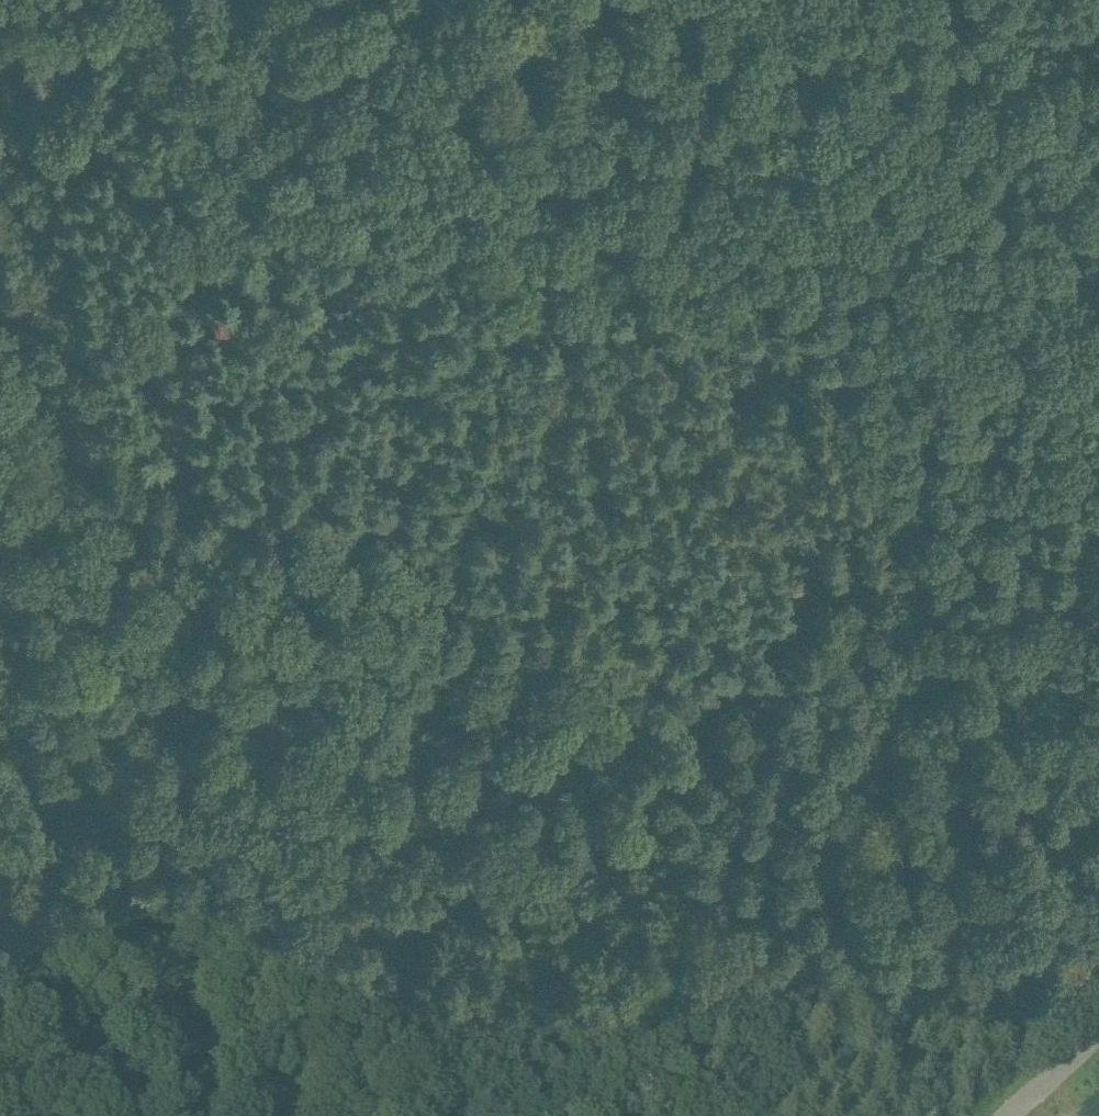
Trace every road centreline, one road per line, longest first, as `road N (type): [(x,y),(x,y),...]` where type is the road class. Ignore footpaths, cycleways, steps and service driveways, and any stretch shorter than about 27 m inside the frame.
road 1 (track): [(1098,816),(1038,818),(971,796),(749,659),(689,649),(551,658),(373,610)]
road 2 (unclassified): [(251,1115),(97,742),(0,544)]
road 3 (track): [(373,610),(335,624),(249,624),(205,633),(97,742)]

